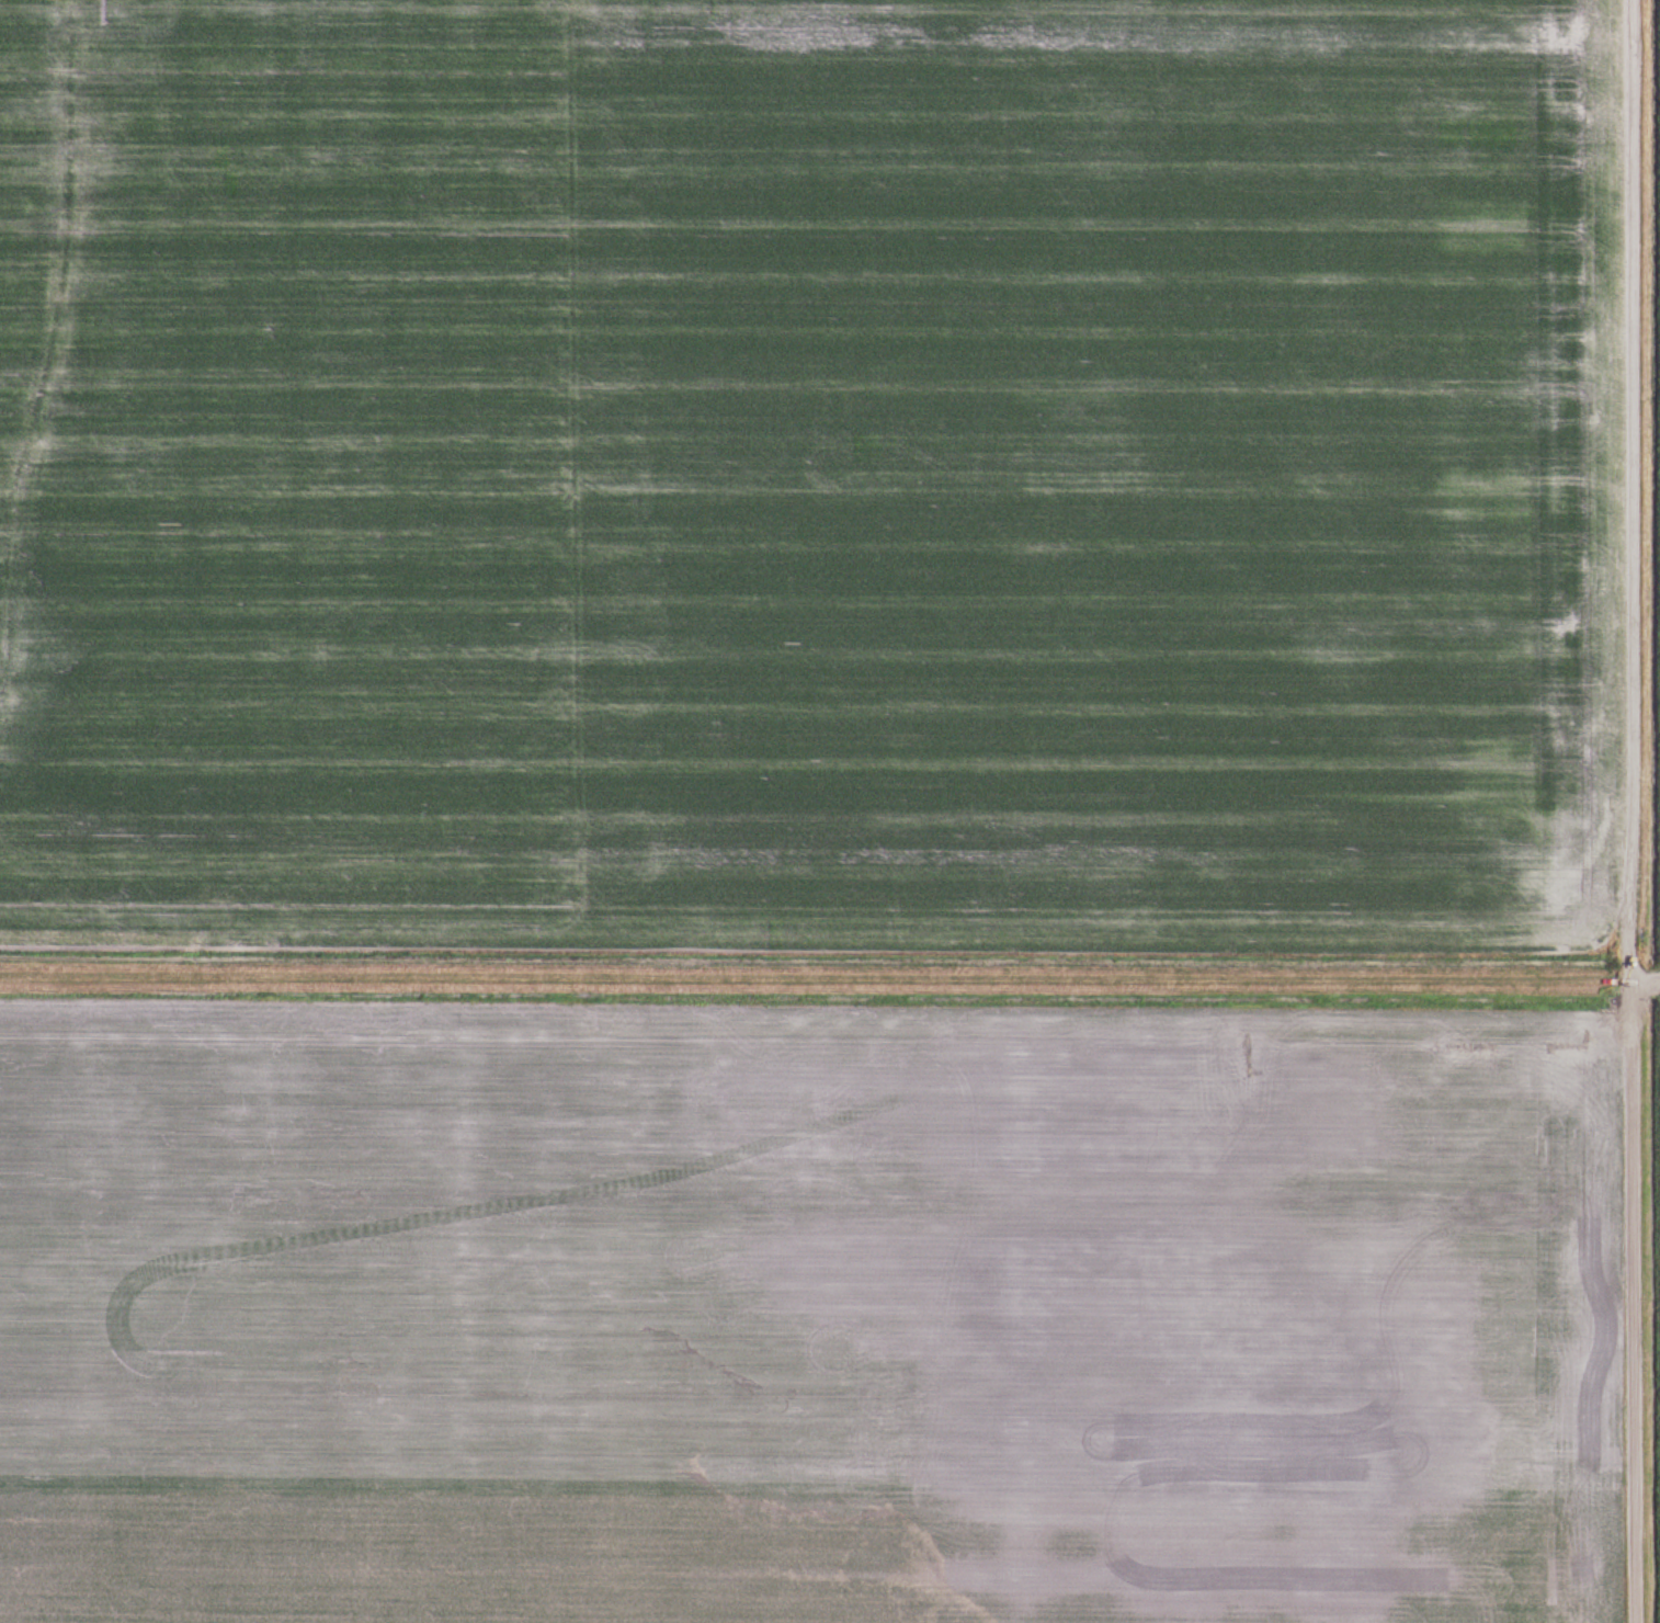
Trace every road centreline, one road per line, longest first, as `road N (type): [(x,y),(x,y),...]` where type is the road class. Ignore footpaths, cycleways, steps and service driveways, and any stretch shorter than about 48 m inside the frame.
road 1 (residential): [(1638,1622),(1636,983),(1628,947),(1632,0)]

